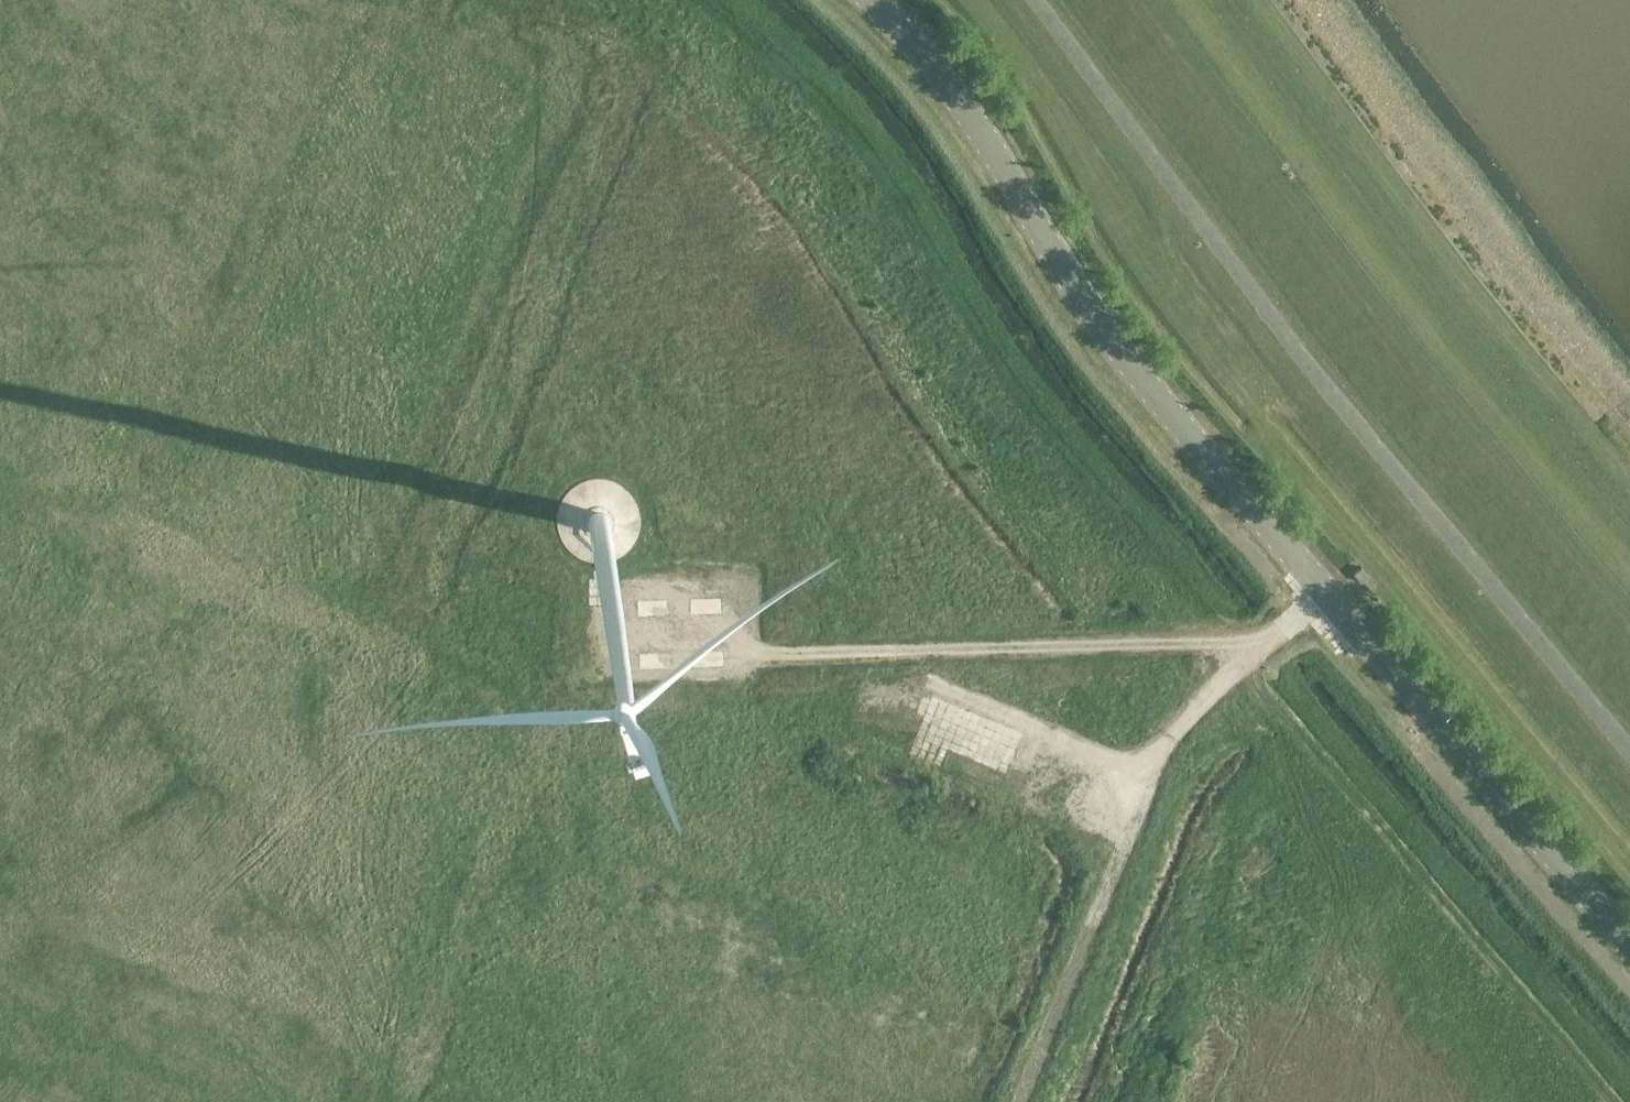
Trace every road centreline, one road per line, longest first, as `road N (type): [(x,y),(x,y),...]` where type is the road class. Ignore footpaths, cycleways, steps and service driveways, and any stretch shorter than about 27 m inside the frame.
road 1 (tertiary): [(866,0),(939,84),(1179,417),(1629,936)]

